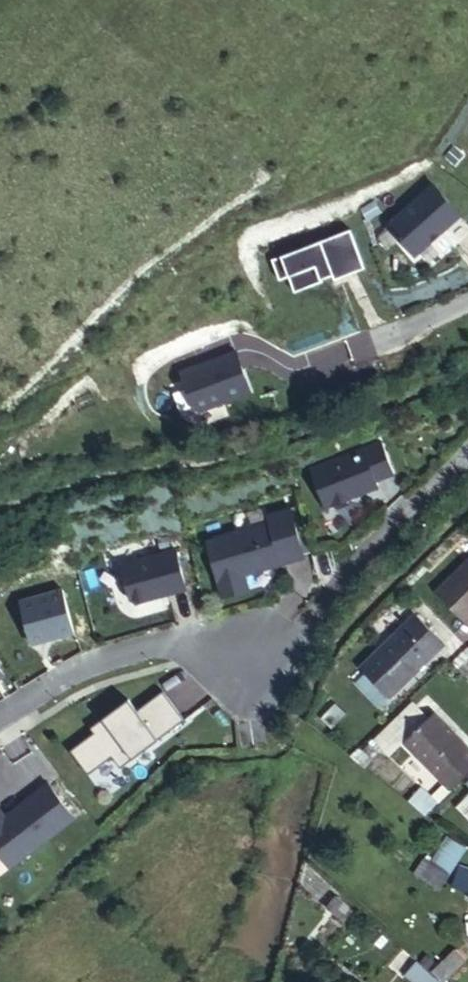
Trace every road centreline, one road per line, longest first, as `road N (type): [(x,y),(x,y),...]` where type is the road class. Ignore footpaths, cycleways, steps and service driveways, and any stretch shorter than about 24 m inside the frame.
road 1 (residential): [(0,720),(95,666),(161,644),(257,662),(307,629),(467,454)]
road 2 (residential): [(467,299),(357,347)]

